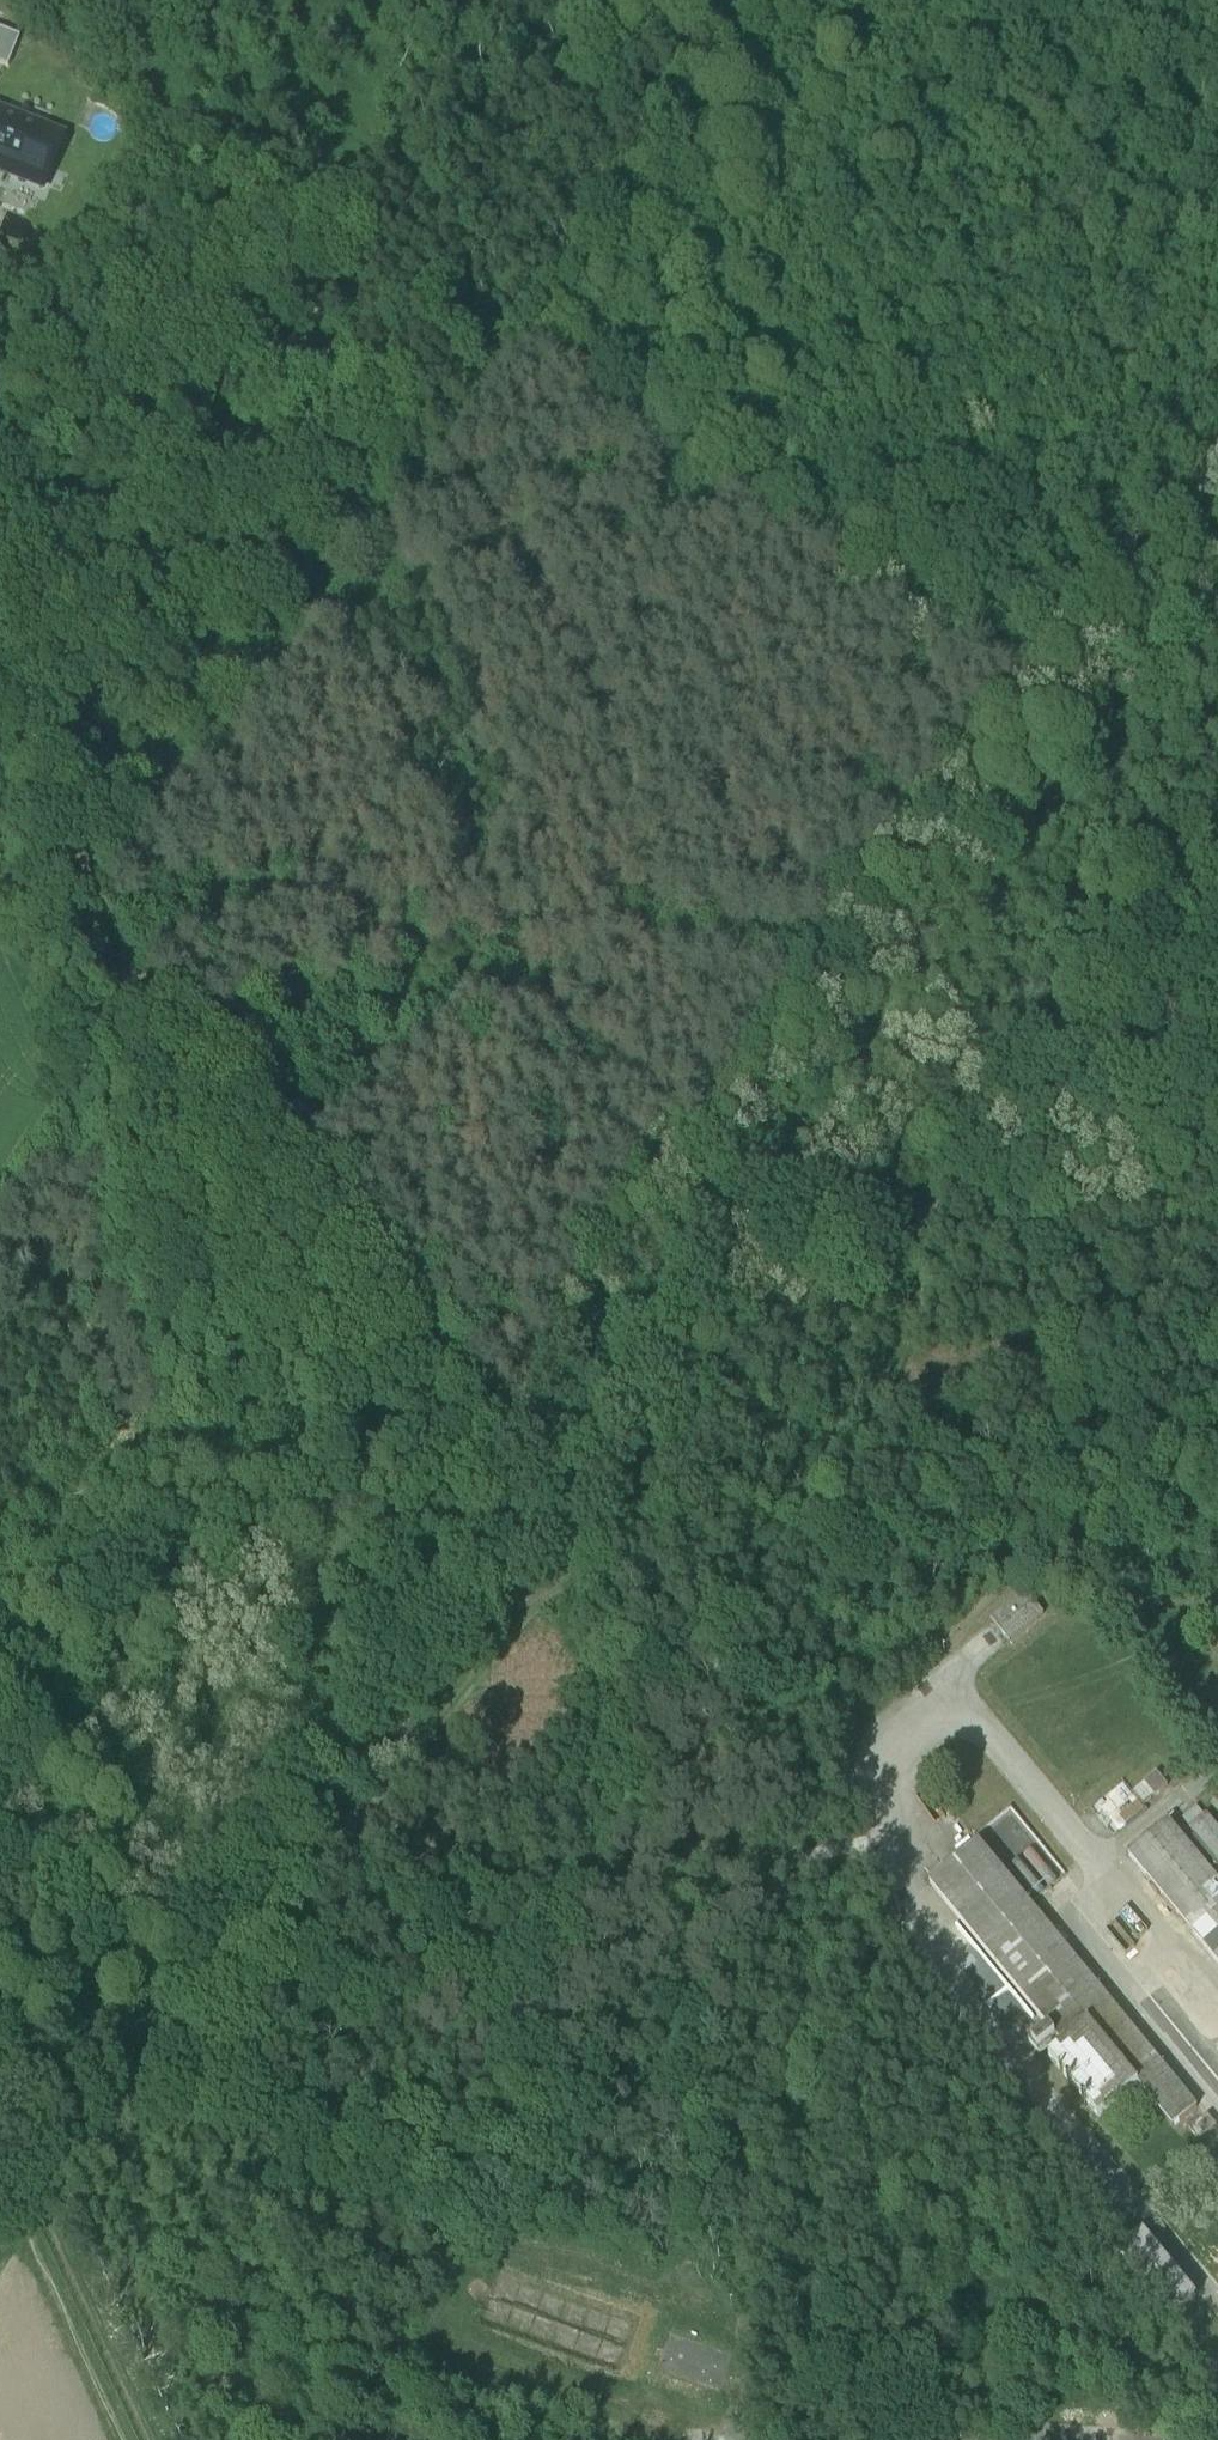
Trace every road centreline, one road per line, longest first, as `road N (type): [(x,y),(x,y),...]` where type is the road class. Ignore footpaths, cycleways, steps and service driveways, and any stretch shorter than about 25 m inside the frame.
road 1 (track): [(533,1571),(880,1188),(949,1213),(1044,1058),(1217,855)]
road 2 (track): [(13,2232),(533,1571)]

